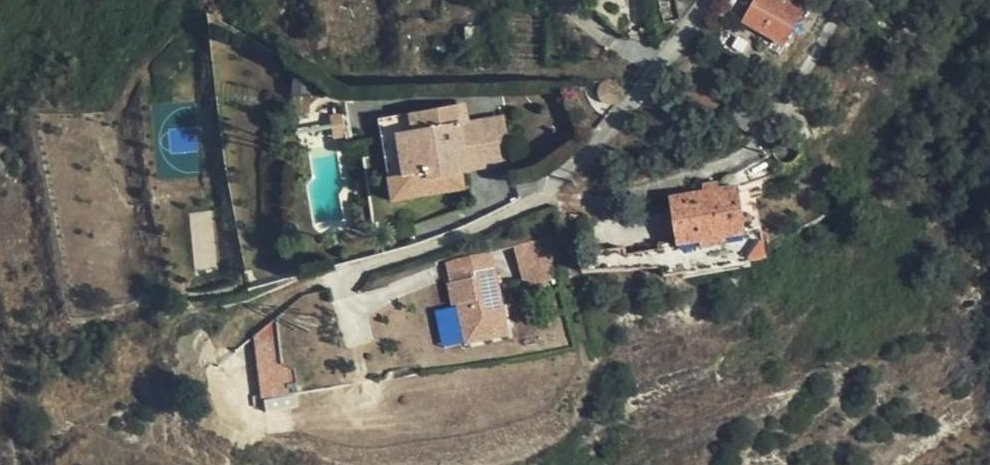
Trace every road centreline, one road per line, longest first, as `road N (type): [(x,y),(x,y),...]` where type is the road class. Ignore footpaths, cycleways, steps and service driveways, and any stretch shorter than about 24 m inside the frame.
road 1 (residential): [(336,274),(523,209),(574,167),(707,0)]

